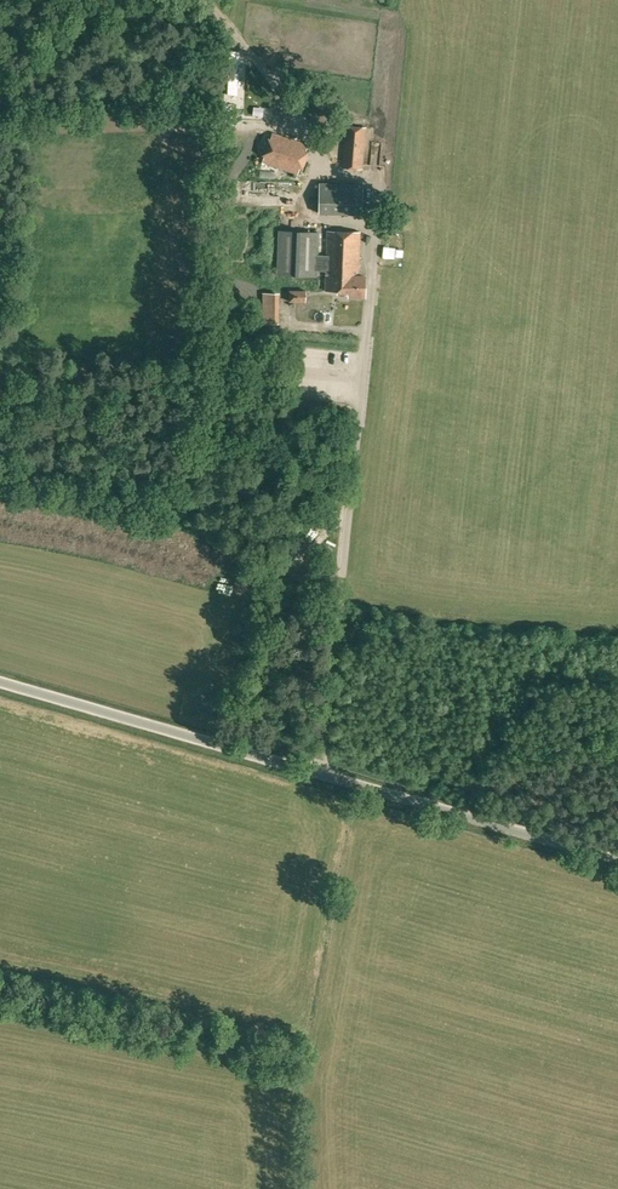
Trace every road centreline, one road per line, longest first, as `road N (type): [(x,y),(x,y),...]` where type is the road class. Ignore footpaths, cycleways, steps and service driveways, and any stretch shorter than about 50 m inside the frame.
road 1 (unclassified): [(324,777),(0,682)]
road 2 (unclassified): [(324,777),(617,869)]

